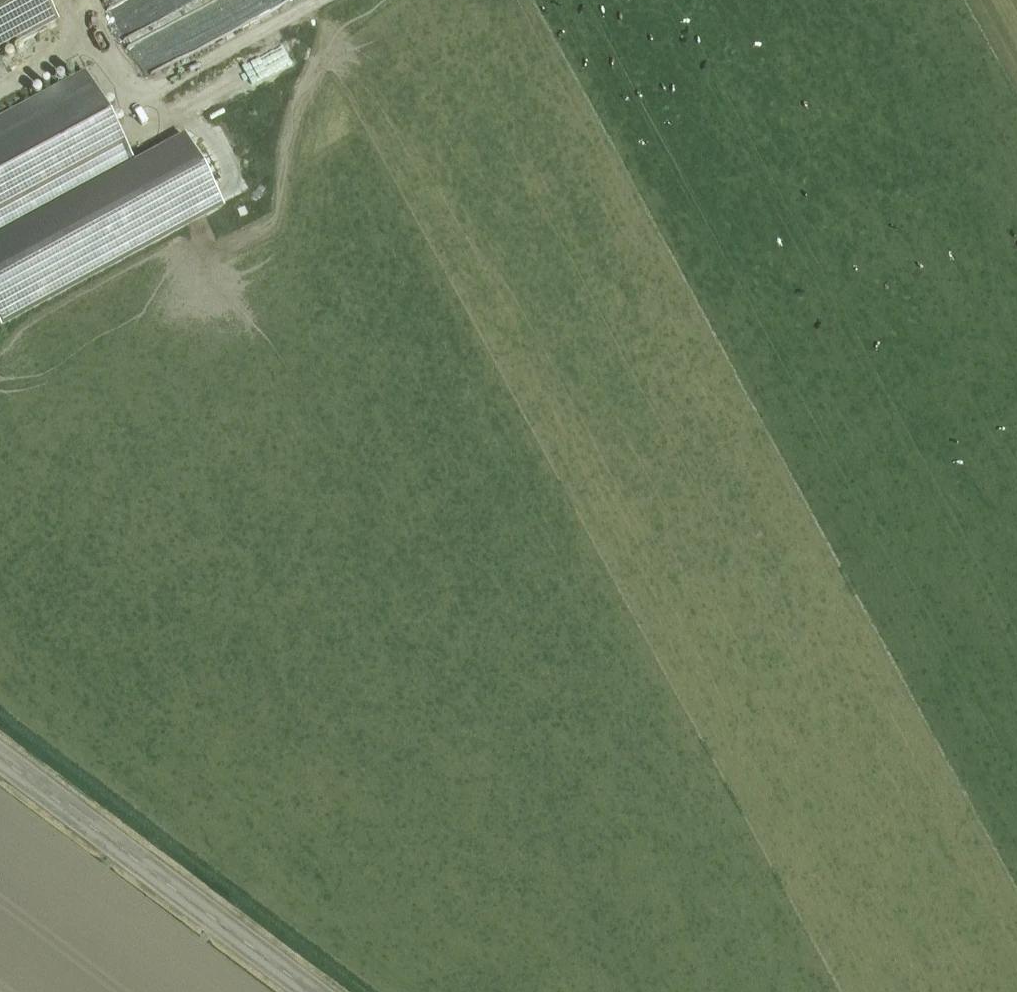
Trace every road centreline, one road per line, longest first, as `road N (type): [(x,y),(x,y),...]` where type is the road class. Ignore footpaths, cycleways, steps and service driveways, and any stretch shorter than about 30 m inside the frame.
road 1 (tertiary): [(313,991),(0,757)]

